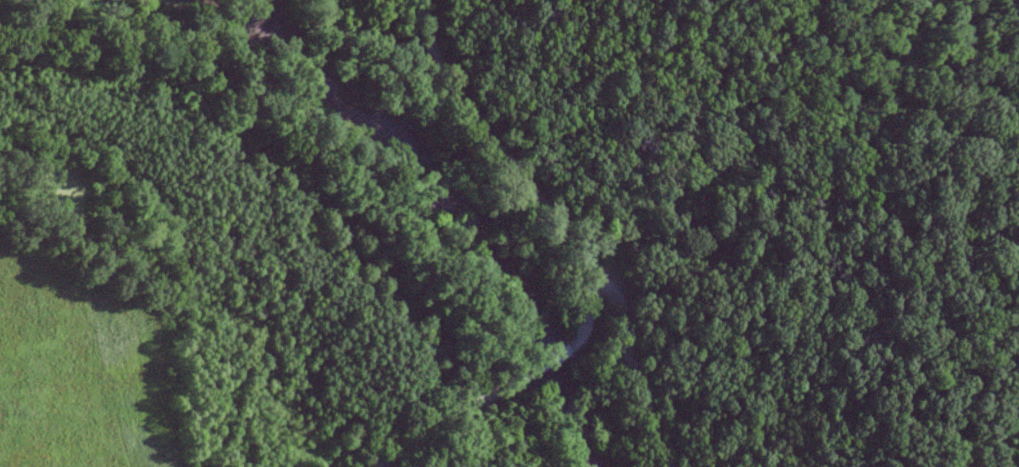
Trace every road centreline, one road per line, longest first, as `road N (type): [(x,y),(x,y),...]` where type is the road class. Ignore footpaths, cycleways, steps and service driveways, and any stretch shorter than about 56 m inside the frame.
road 1 (residential): [(428,0),(424,37),(446,92),(574,225),(602,276),(654,466)]
road 2 (residential): [(475,394),(558,355),(602,276)]
road 3 (residential): [(375,466),(475,394)]

